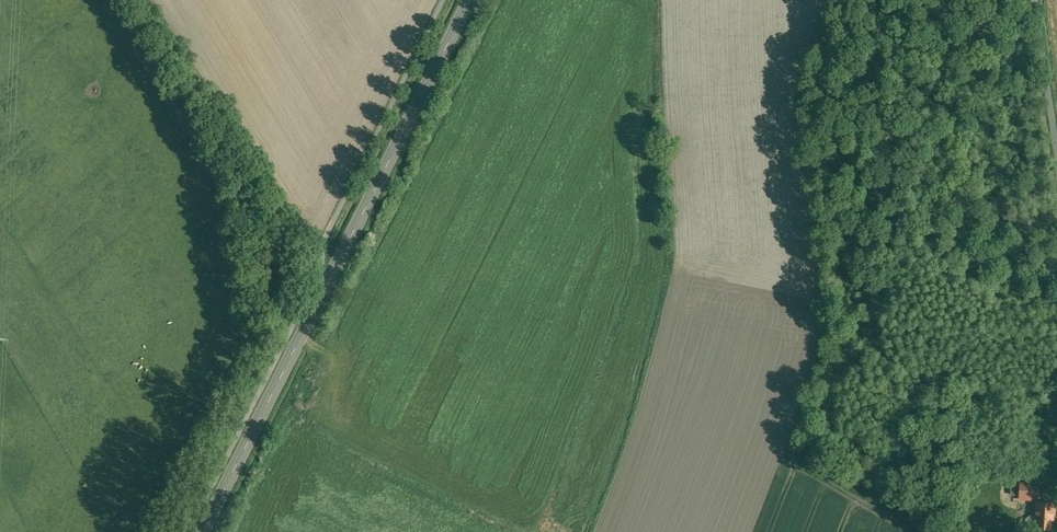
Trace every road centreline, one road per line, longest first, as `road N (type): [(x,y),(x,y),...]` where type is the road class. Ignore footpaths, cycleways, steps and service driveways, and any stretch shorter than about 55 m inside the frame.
road 1 (tertiary): [(470,0),(204,531)]
road 2 (unclassified): [(1035,0),(1056,155)]

